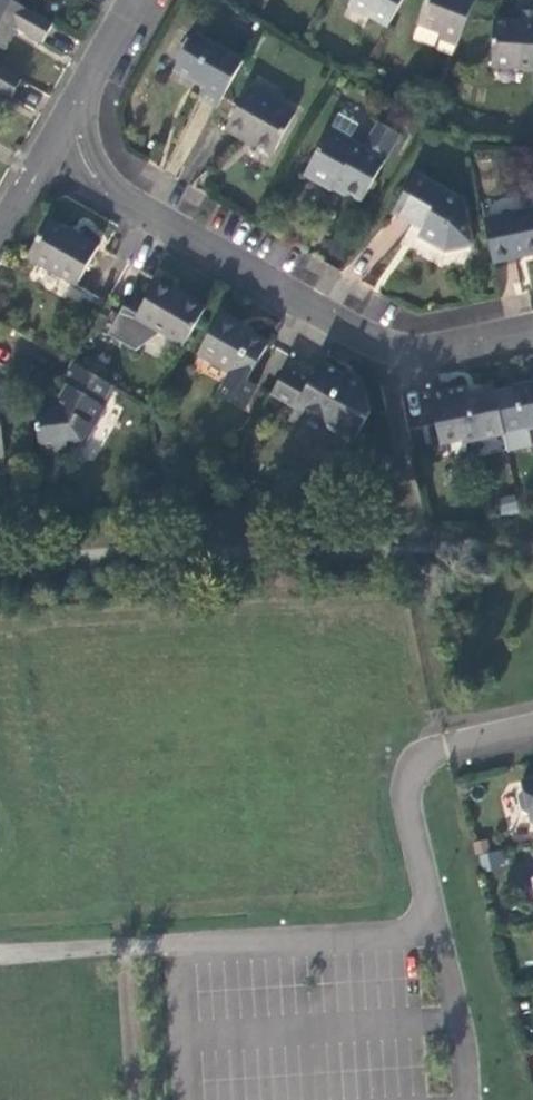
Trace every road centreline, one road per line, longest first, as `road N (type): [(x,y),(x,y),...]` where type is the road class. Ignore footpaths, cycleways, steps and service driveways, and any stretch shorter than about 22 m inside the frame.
road 1 (residential): [(532,331),(411,352),(357,336),(146,209),(106,173),(90,136),(86,95)]
road 2 (unclassified): [(467,1099),(410,804),(419,769),(445,748)]
road 3 (residential): [(86,95),(0,241)]

